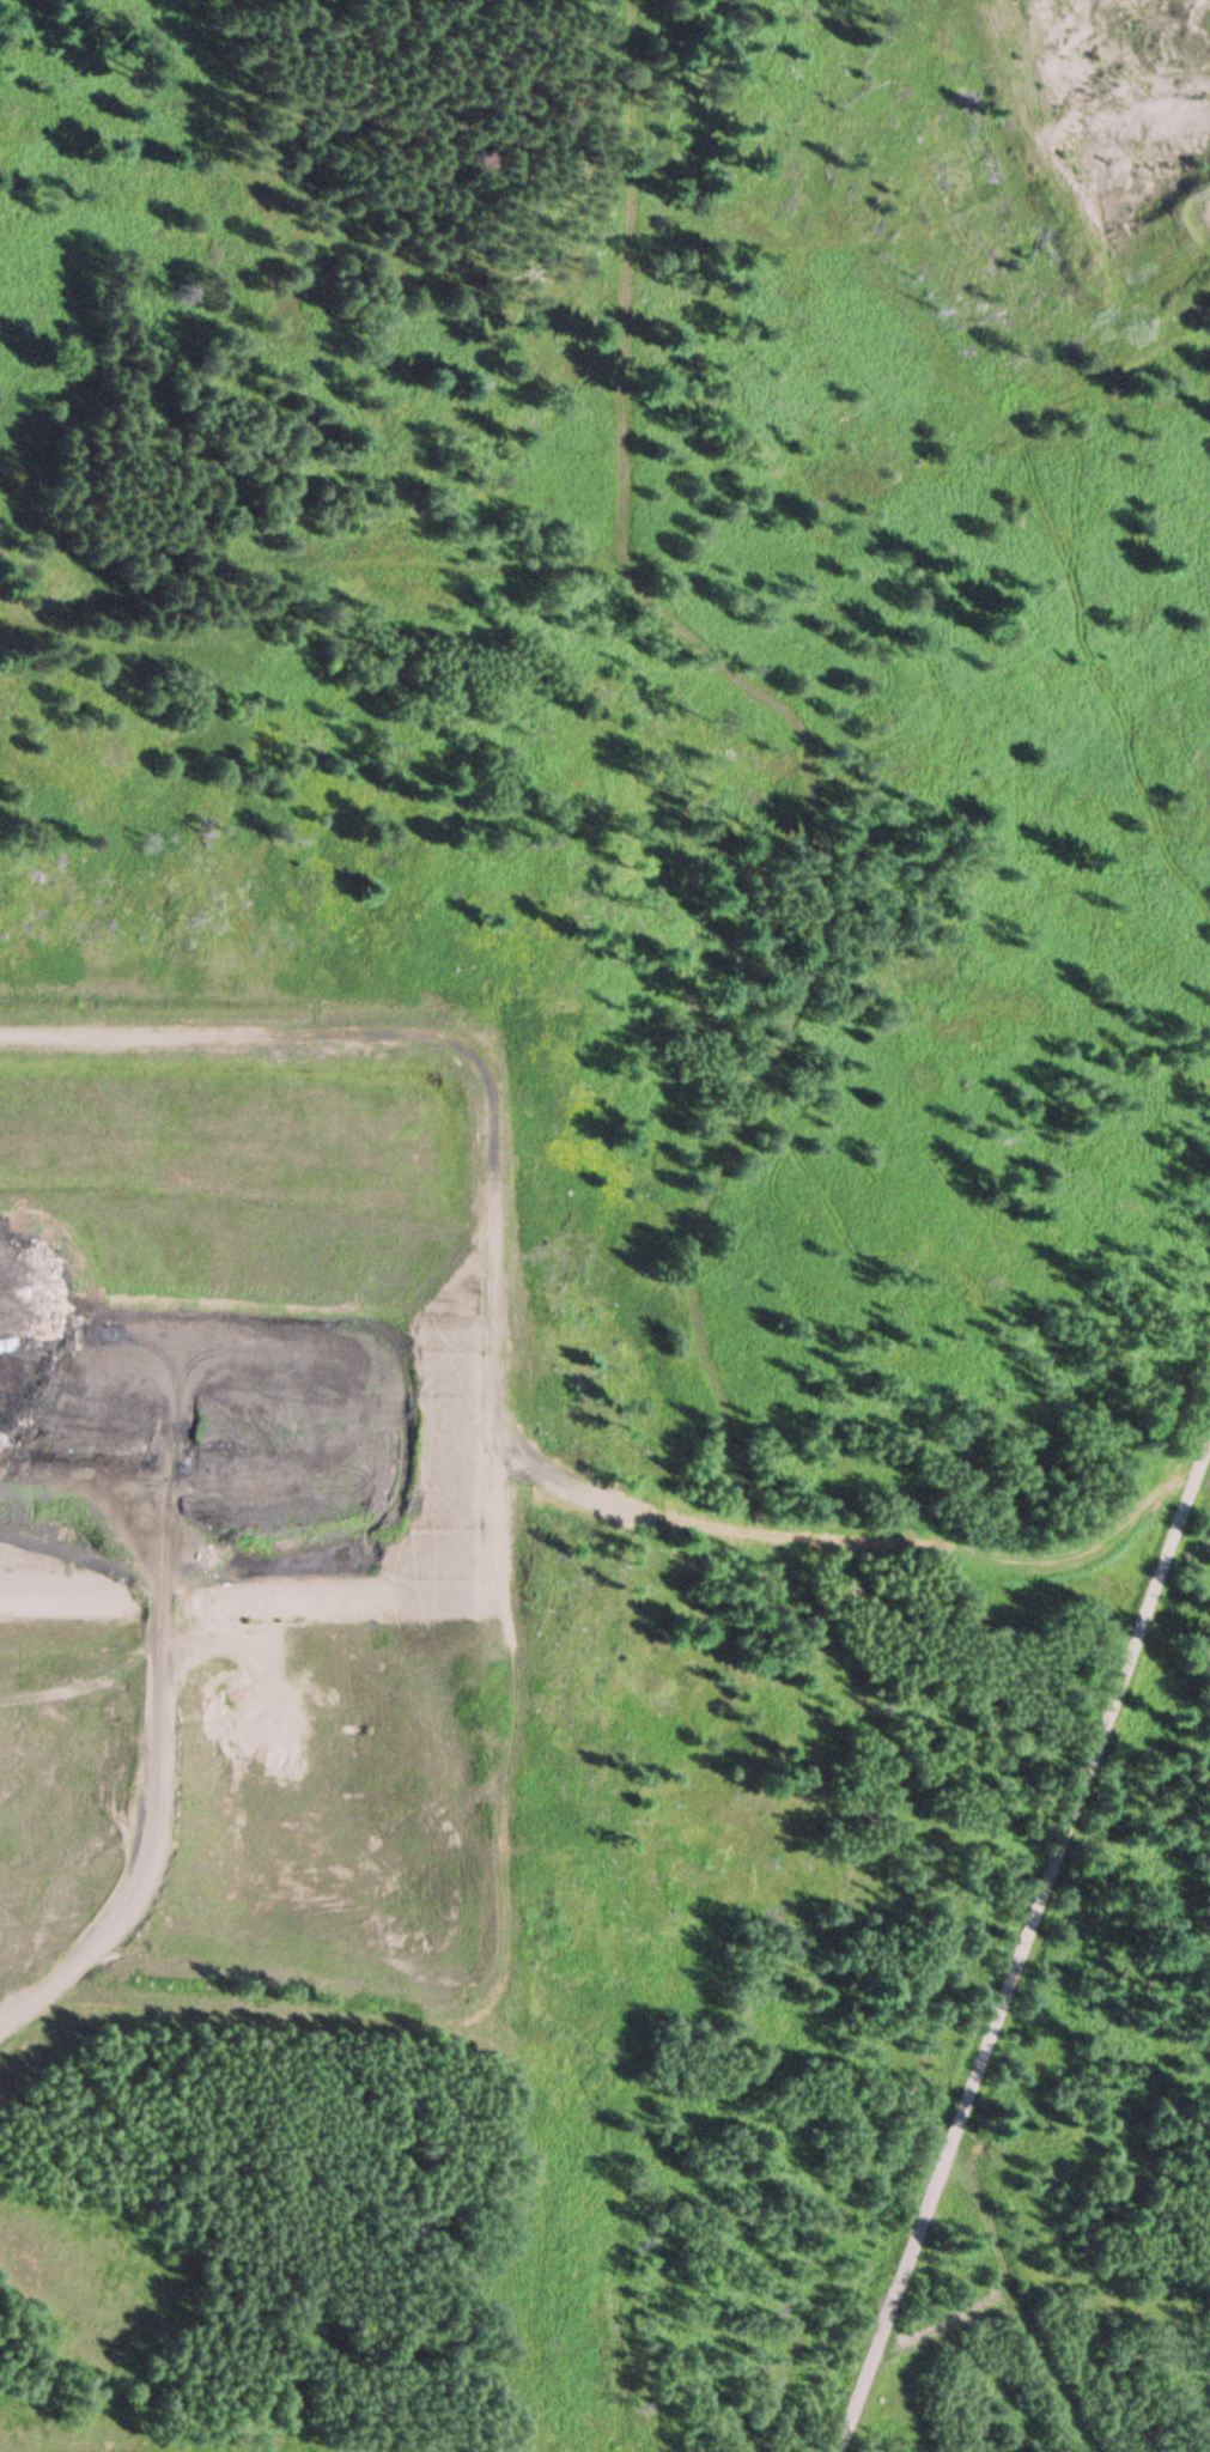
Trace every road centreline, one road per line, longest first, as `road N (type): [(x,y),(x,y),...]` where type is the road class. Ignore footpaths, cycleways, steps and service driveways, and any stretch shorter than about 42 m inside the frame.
road 1 (residential): [(1209,1462),(847,2451)]
road 2 (residential): [(0,1036),(139,1030),(491,1045)]

